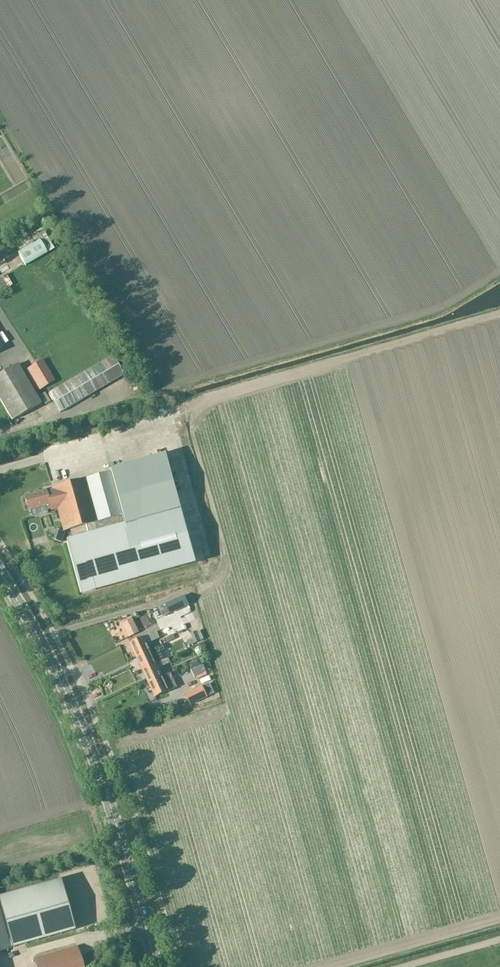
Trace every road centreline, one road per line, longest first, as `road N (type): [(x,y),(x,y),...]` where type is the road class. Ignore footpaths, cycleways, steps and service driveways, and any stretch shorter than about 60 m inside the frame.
road 1 (secondary): [(157,966),(88,748),(0,573)]
road 2 (track): [(499,312),(207,398),(148,427)]
road 3 (track): [(499,920),(332,966)]

